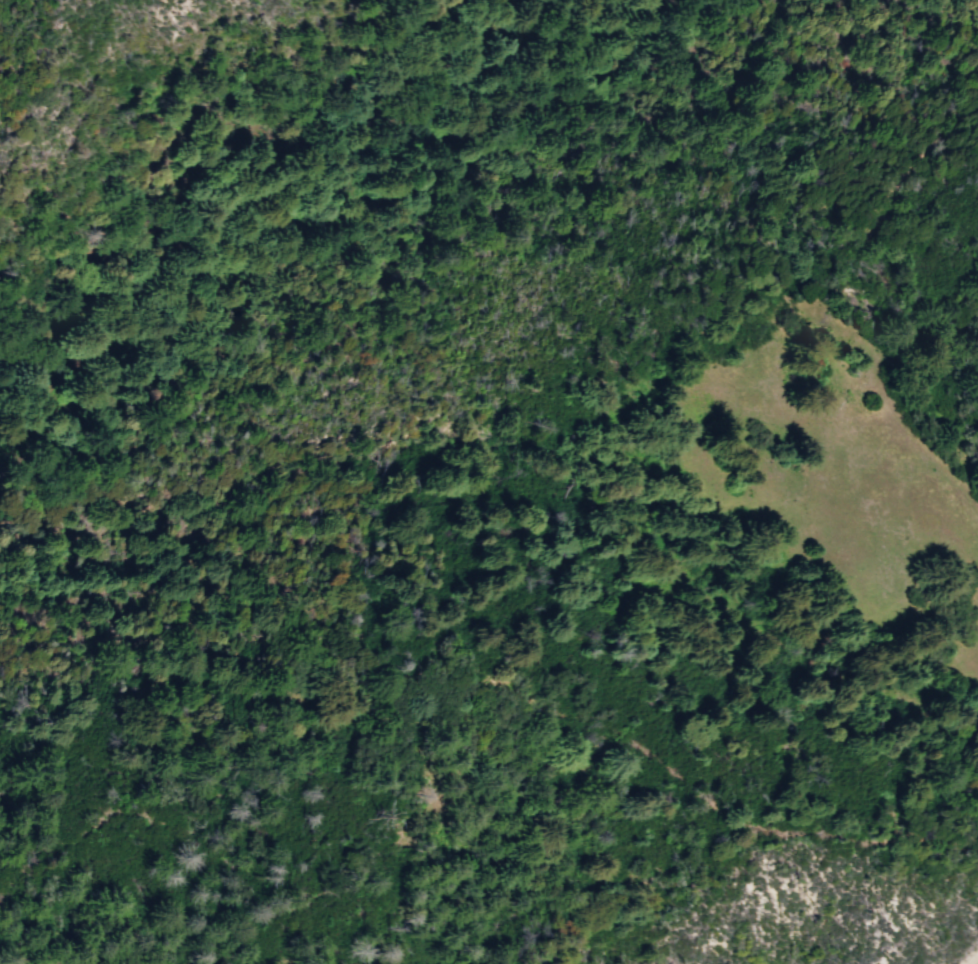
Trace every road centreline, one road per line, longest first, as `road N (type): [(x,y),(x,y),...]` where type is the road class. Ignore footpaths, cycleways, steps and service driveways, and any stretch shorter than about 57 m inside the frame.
road 1 (track): [(977,509),(960,481),(891,416)]

